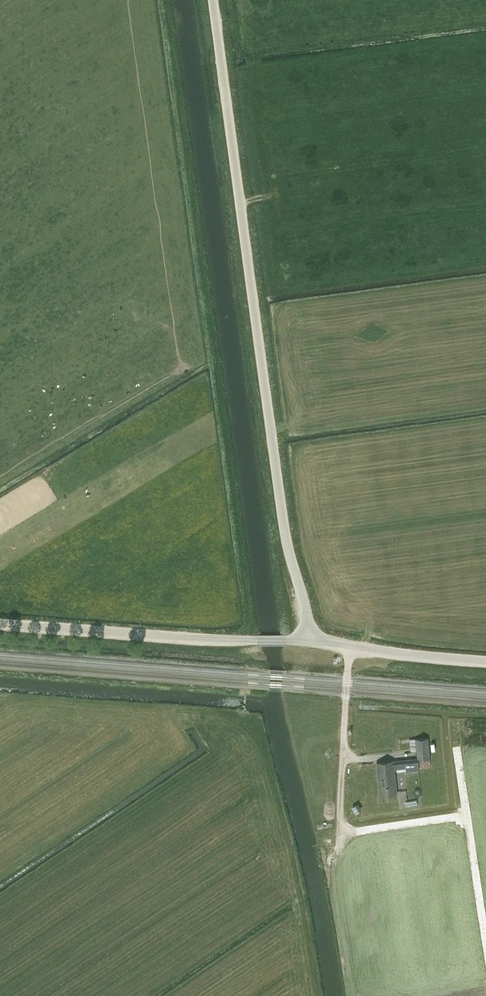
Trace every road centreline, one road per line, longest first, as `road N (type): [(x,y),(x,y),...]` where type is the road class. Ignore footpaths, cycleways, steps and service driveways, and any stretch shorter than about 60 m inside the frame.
road 1 (unclassified): [(311,641),(277,480),(216,0)]
road 2 (unclassified): [(311,641),(0,623)]
road 3 (unclassified): [(485,662),(311,641)]

